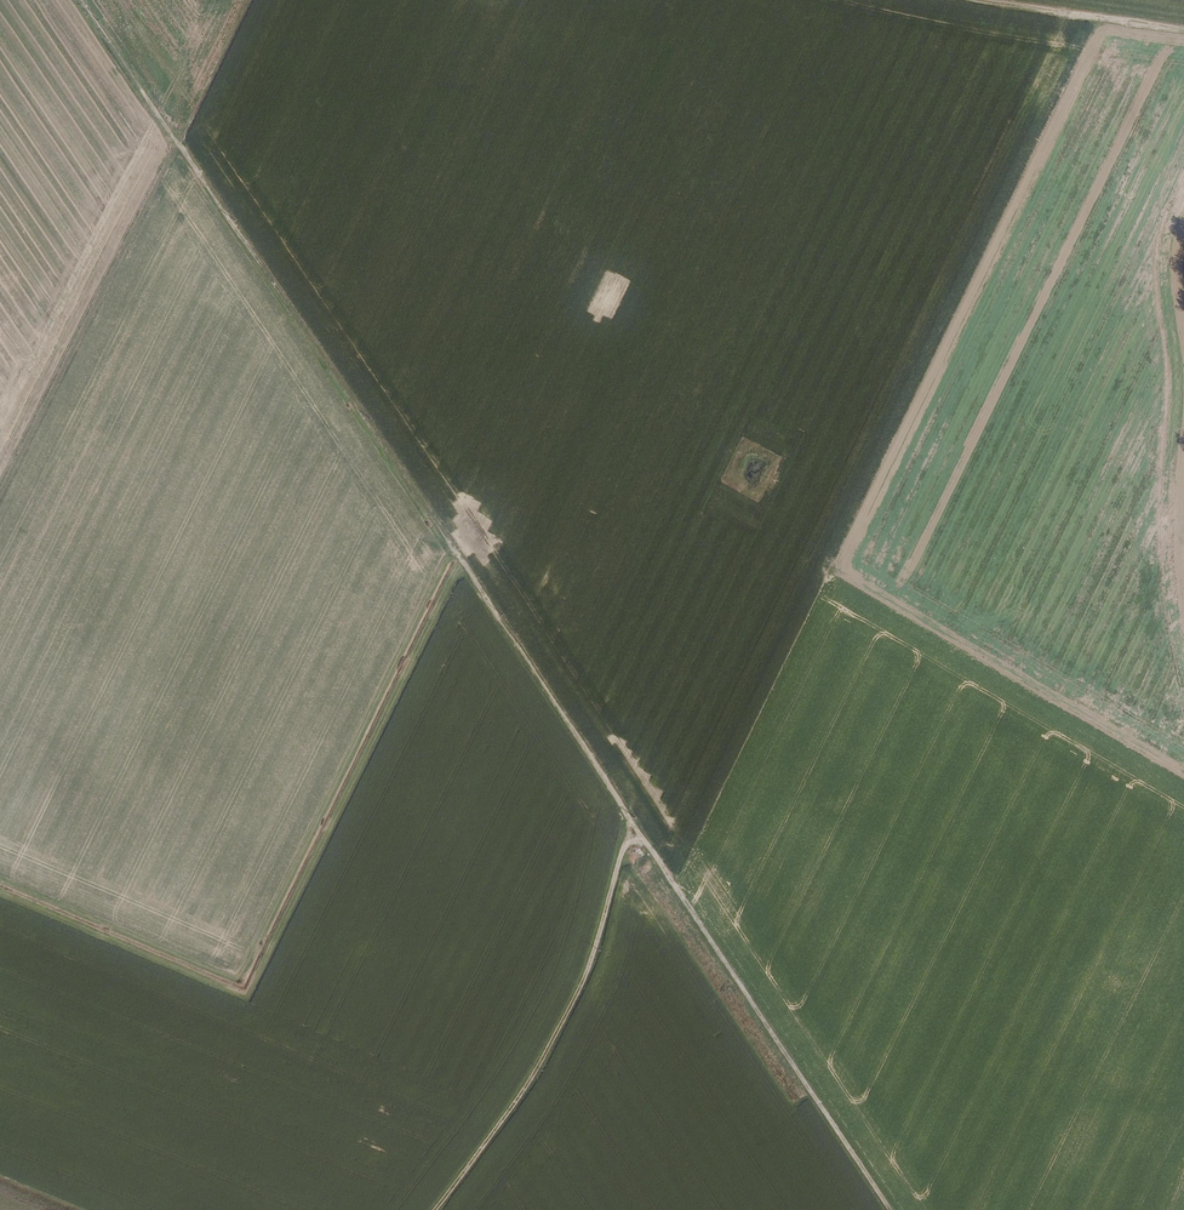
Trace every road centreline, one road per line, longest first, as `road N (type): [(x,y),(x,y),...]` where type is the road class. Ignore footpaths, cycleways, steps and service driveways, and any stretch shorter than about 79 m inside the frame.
road 1 (track): [(79,0),(892,1209)]
road 2 (track): [(252,0),(0,494)]
road 3 (track): [(637,830),(582,986),(545,1056),(434,1209)]
road 4 (track): [(1183,32),(976,0)]

